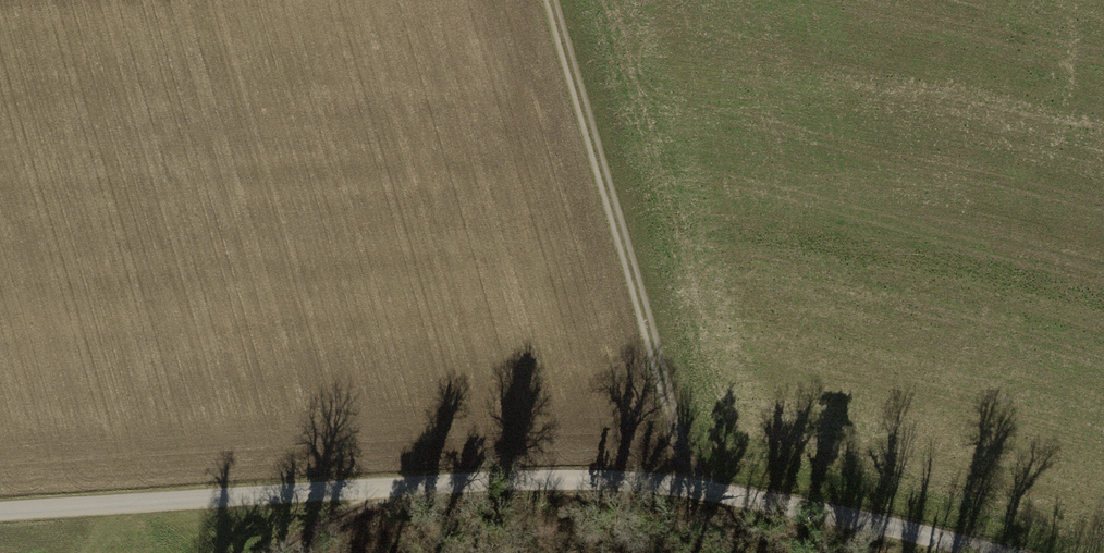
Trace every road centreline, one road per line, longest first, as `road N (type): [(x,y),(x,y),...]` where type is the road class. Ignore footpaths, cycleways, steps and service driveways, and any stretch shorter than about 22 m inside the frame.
road 1 (unclassified): [(970,552),(900,535),(703,509),(425,489),(0,513)]
road 2 (track): [(554,0),(703,509)]
road 3 (track): [(270,552),(327,517),(425,489)]

